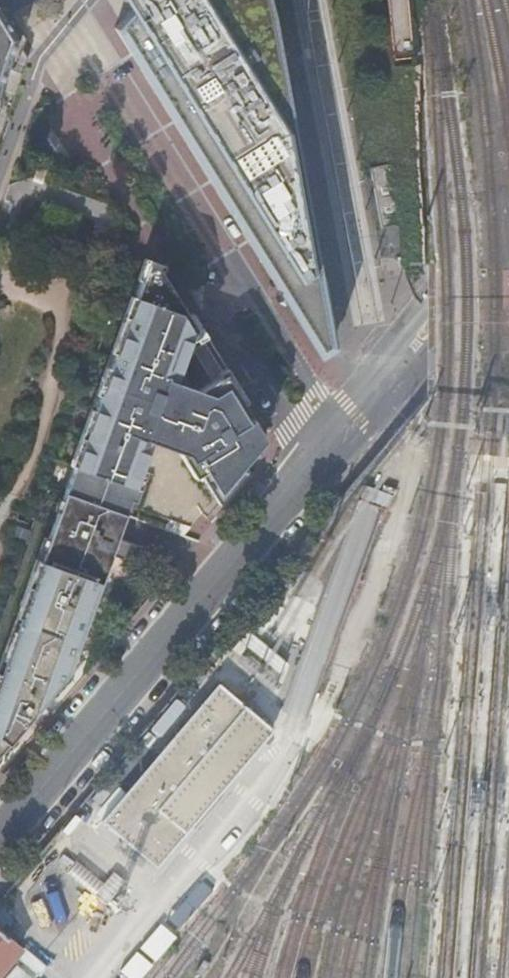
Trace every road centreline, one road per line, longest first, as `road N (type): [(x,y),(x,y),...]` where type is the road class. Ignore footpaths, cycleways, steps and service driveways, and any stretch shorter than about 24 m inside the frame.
road 1 (secondary): [(0,837),(313,463),(406,364),(508,220)]

